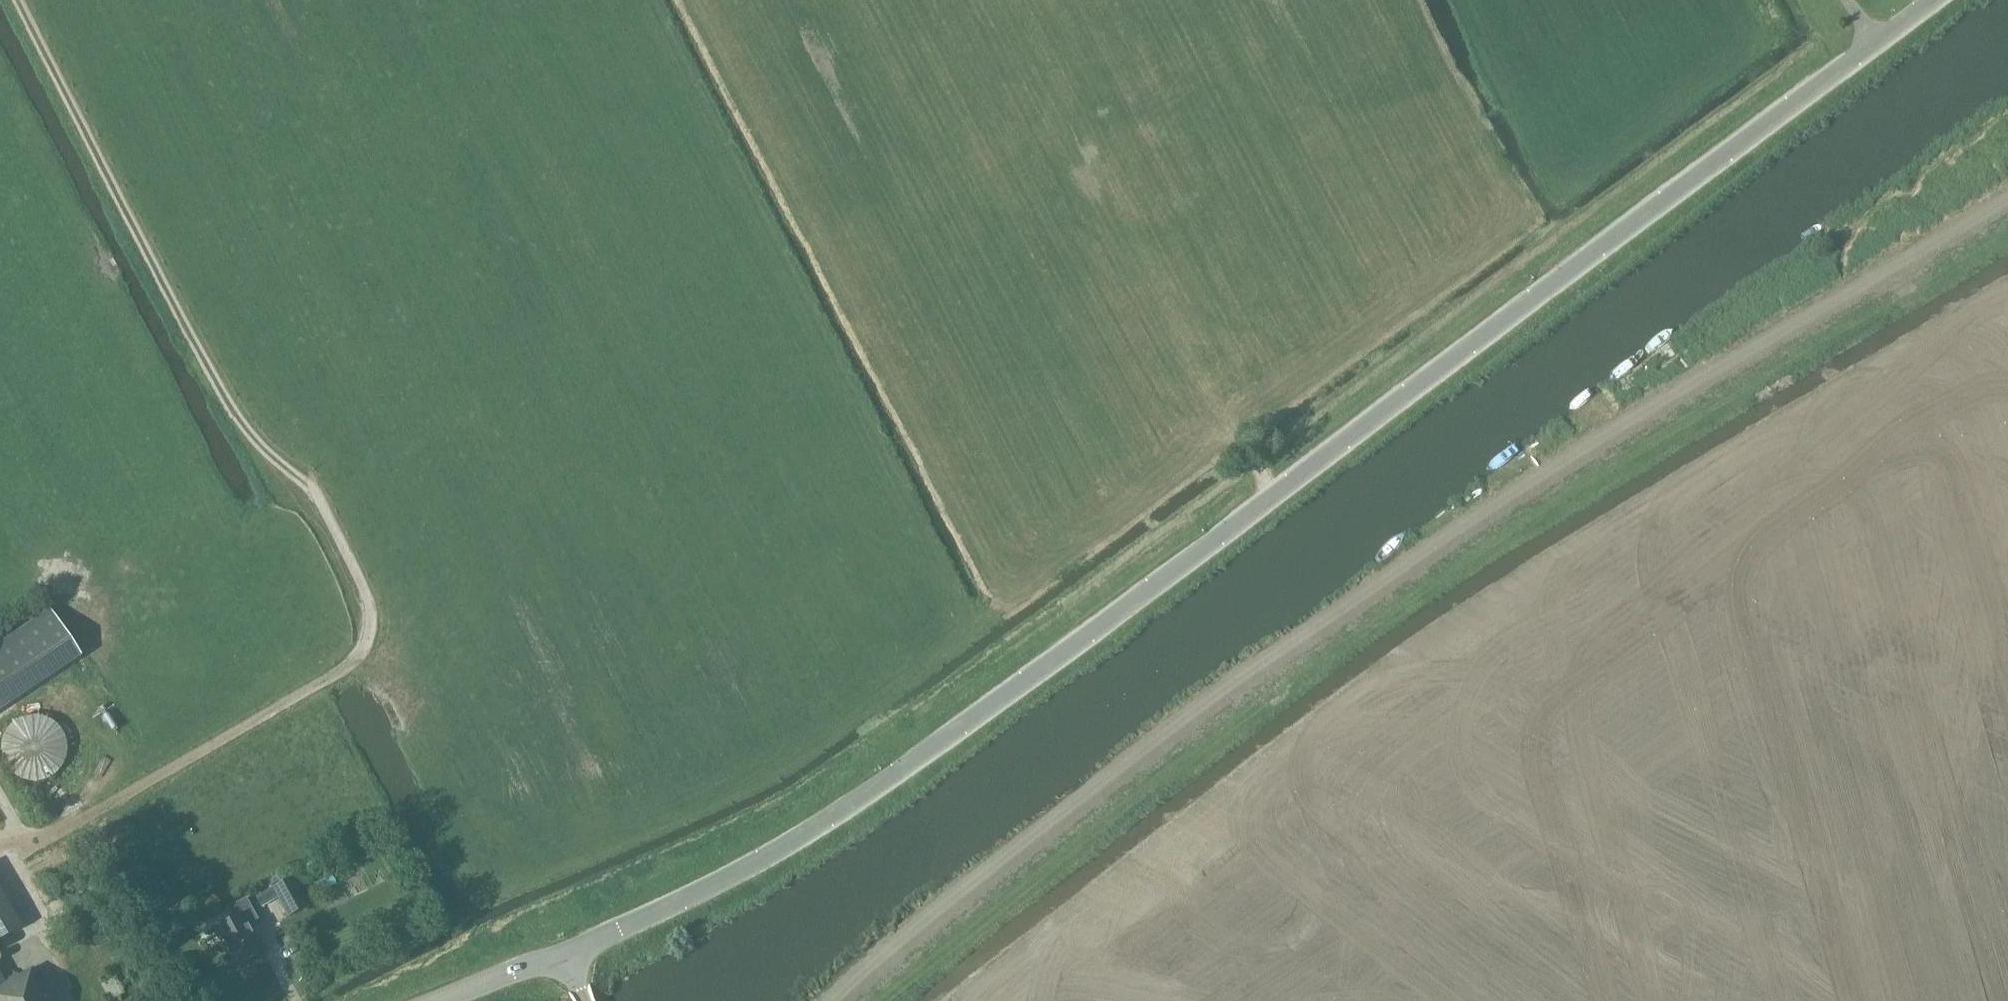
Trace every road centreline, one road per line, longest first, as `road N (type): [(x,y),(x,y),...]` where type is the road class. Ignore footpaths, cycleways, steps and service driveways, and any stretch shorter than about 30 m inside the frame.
road 1 (unclassified): [(565,954),(743,872),(905,769),(1934,0)]
road 2 (track): [(16,0),(243,425),(313,489),(368,602),(367,645),(348,668),(4,855)]
road 3 (track): [(1229,427),(864,0)]
road 4 (track): [(0,853),(47,941),(62,1000)]
road 5 (unclassified): [(445,1000),(565,954)]

